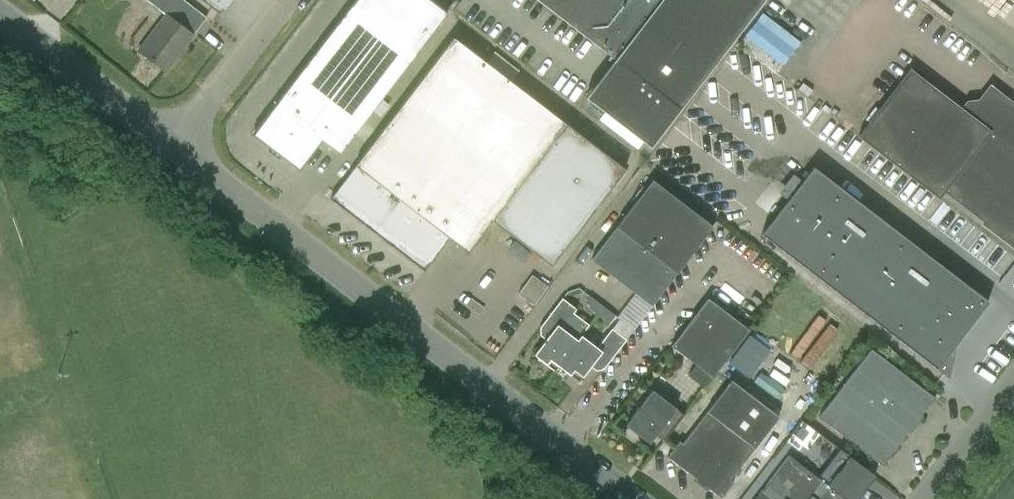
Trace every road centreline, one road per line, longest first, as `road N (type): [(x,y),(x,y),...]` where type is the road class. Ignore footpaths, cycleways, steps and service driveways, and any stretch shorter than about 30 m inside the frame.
road 1 (unclassified): [(175,147),(637,498)]
road 2 (unclassified): [(0,14),(175,147)]
road 3 (unclassified): [(175,147),(287,0)]
road 4 (unclassified): [(921,498),(1013,377)]

